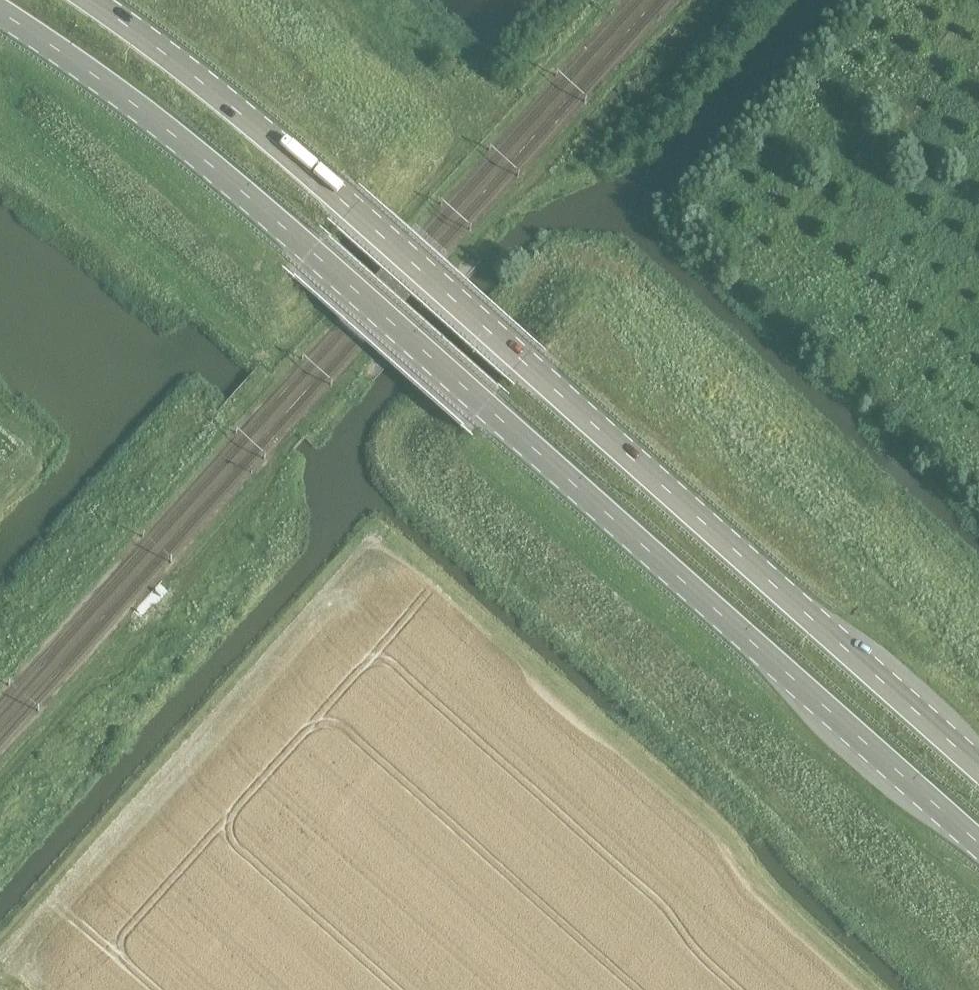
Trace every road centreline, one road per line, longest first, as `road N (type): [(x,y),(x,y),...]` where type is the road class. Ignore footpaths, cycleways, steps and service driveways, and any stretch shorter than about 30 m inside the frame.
road 1 (primary): [(0,13),(190,148),(307,247),(978,844)]
road 2 (primary): [(978,766),(345,202),(90,0)]
road 3 (track): [(0,782),(169,602),(290,442),(694,0)]
road 4 (track): [(0,677),(240,409),(276,354),(602,0)]
road 5 (track): [(276,354),(0,152)]

